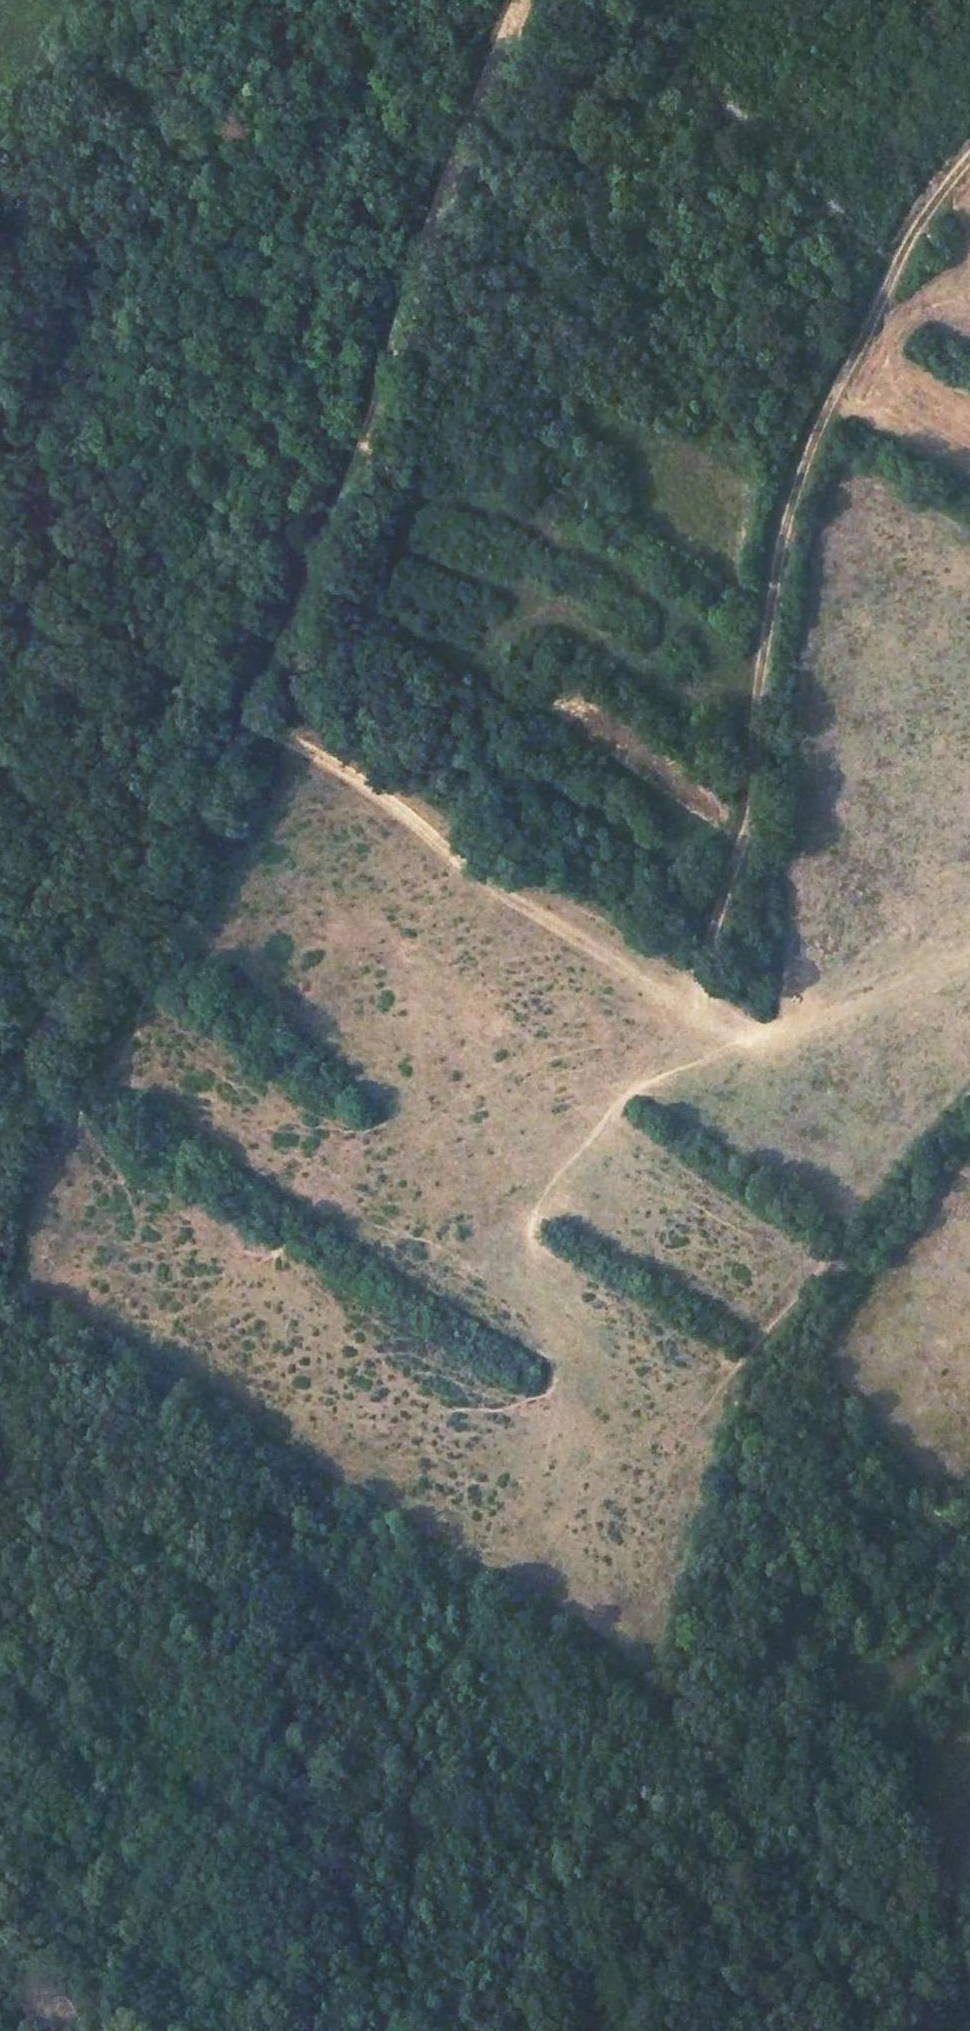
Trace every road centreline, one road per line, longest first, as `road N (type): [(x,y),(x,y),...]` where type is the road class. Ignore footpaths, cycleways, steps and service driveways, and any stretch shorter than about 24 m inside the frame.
road 1 (track): [(522,0),(321,553),(41,1057),(0,1186)]
road 2 (track): [(969,157),(899,259),(818,427),(784,527),(750,805),(712,932)]

